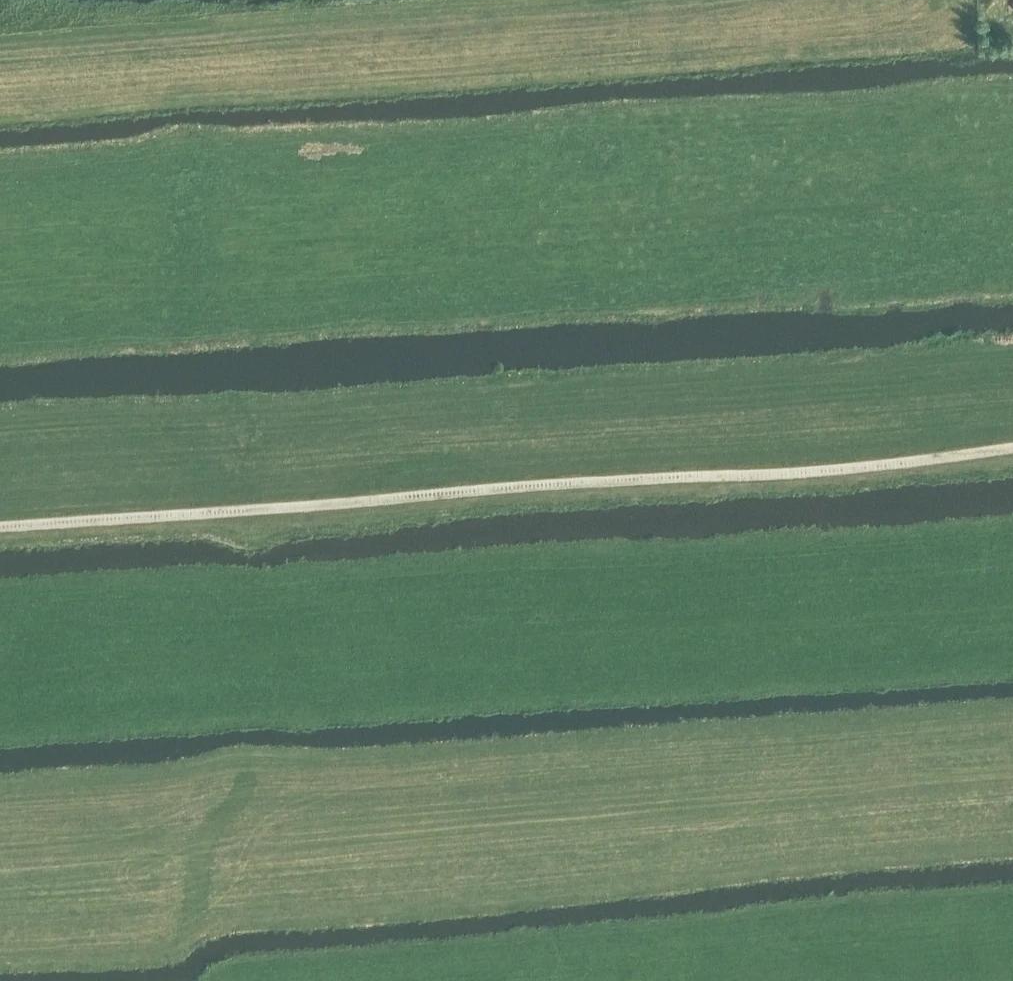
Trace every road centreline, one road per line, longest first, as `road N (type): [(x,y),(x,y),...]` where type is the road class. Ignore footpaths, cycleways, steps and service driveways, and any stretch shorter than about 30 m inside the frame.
road 1 (track): [(1012,450),(644,486),(0,530)]

